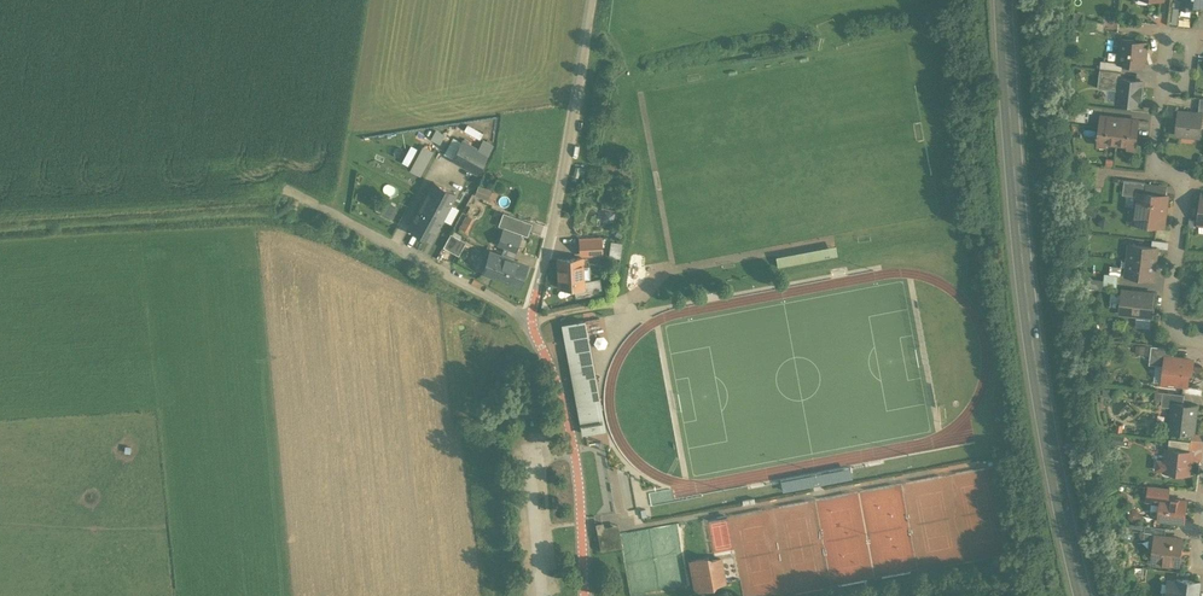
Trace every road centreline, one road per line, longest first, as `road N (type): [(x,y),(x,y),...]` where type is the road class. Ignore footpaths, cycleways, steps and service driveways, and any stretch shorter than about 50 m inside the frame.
road 1 (unclassified): [(592,0),(560,195),(526,316),(559,387),(574,449),(583,595)]
road 2 (primary): [(1003,0),(1036,368),(1083,595)]
road 3 (residential): [(1202,343),(1189,341),(1170,317),(1183,180),(1154,166),(1163,81)]
road 4 (residential): [(1163,81),(1169,32),(1191,35),(1186,84)]

